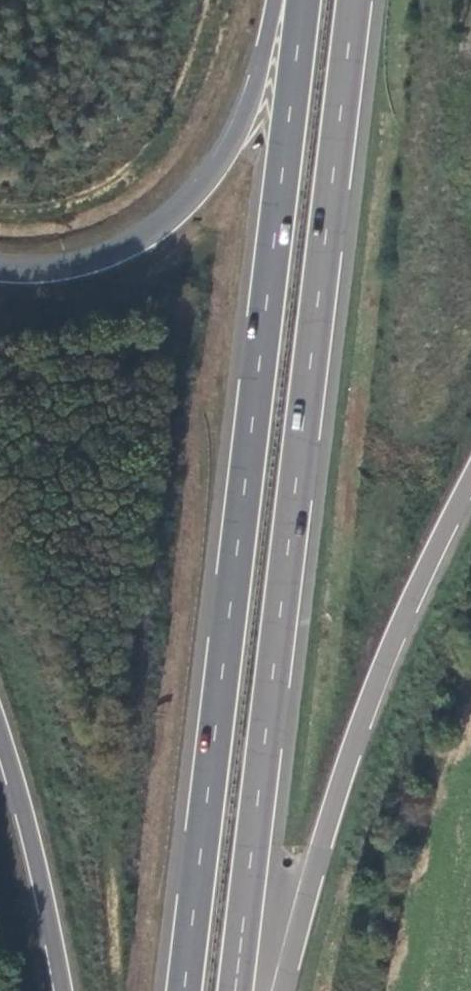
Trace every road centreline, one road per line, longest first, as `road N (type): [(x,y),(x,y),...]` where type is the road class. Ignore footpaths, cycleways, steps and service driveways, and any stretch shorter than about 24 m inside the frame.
road 1 (trunk): [(302,0),(183,990)]
road 2 (trunk): [(235,990),(353,0)]
road 3 (trunk): [(282,990),(359,728),(470,477)]
road 4 (trunk): [(274,0),(245,113),(221,163),(180,212),(102,260),(44,274),(0,273)]
road 5 (trunk): [(0,733),(63,990)]

